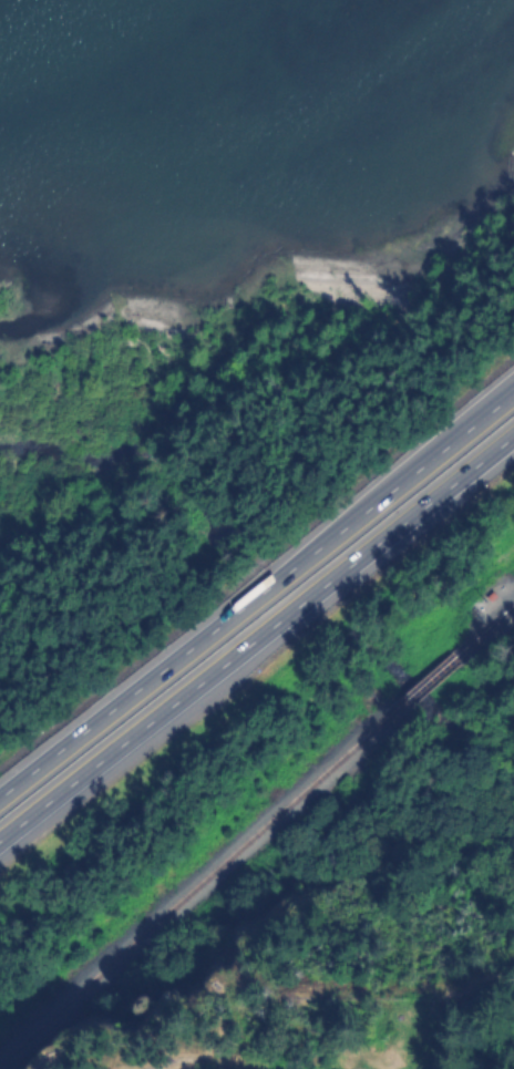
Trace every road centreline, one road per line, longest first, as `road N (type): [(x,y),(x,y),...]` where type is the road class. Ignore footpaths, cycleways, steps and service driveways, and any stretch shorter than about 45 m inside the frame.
road 1 (motorway): [(513,388),(0,798)]
road 2 (motorway): [(0,838),(513,430)]

